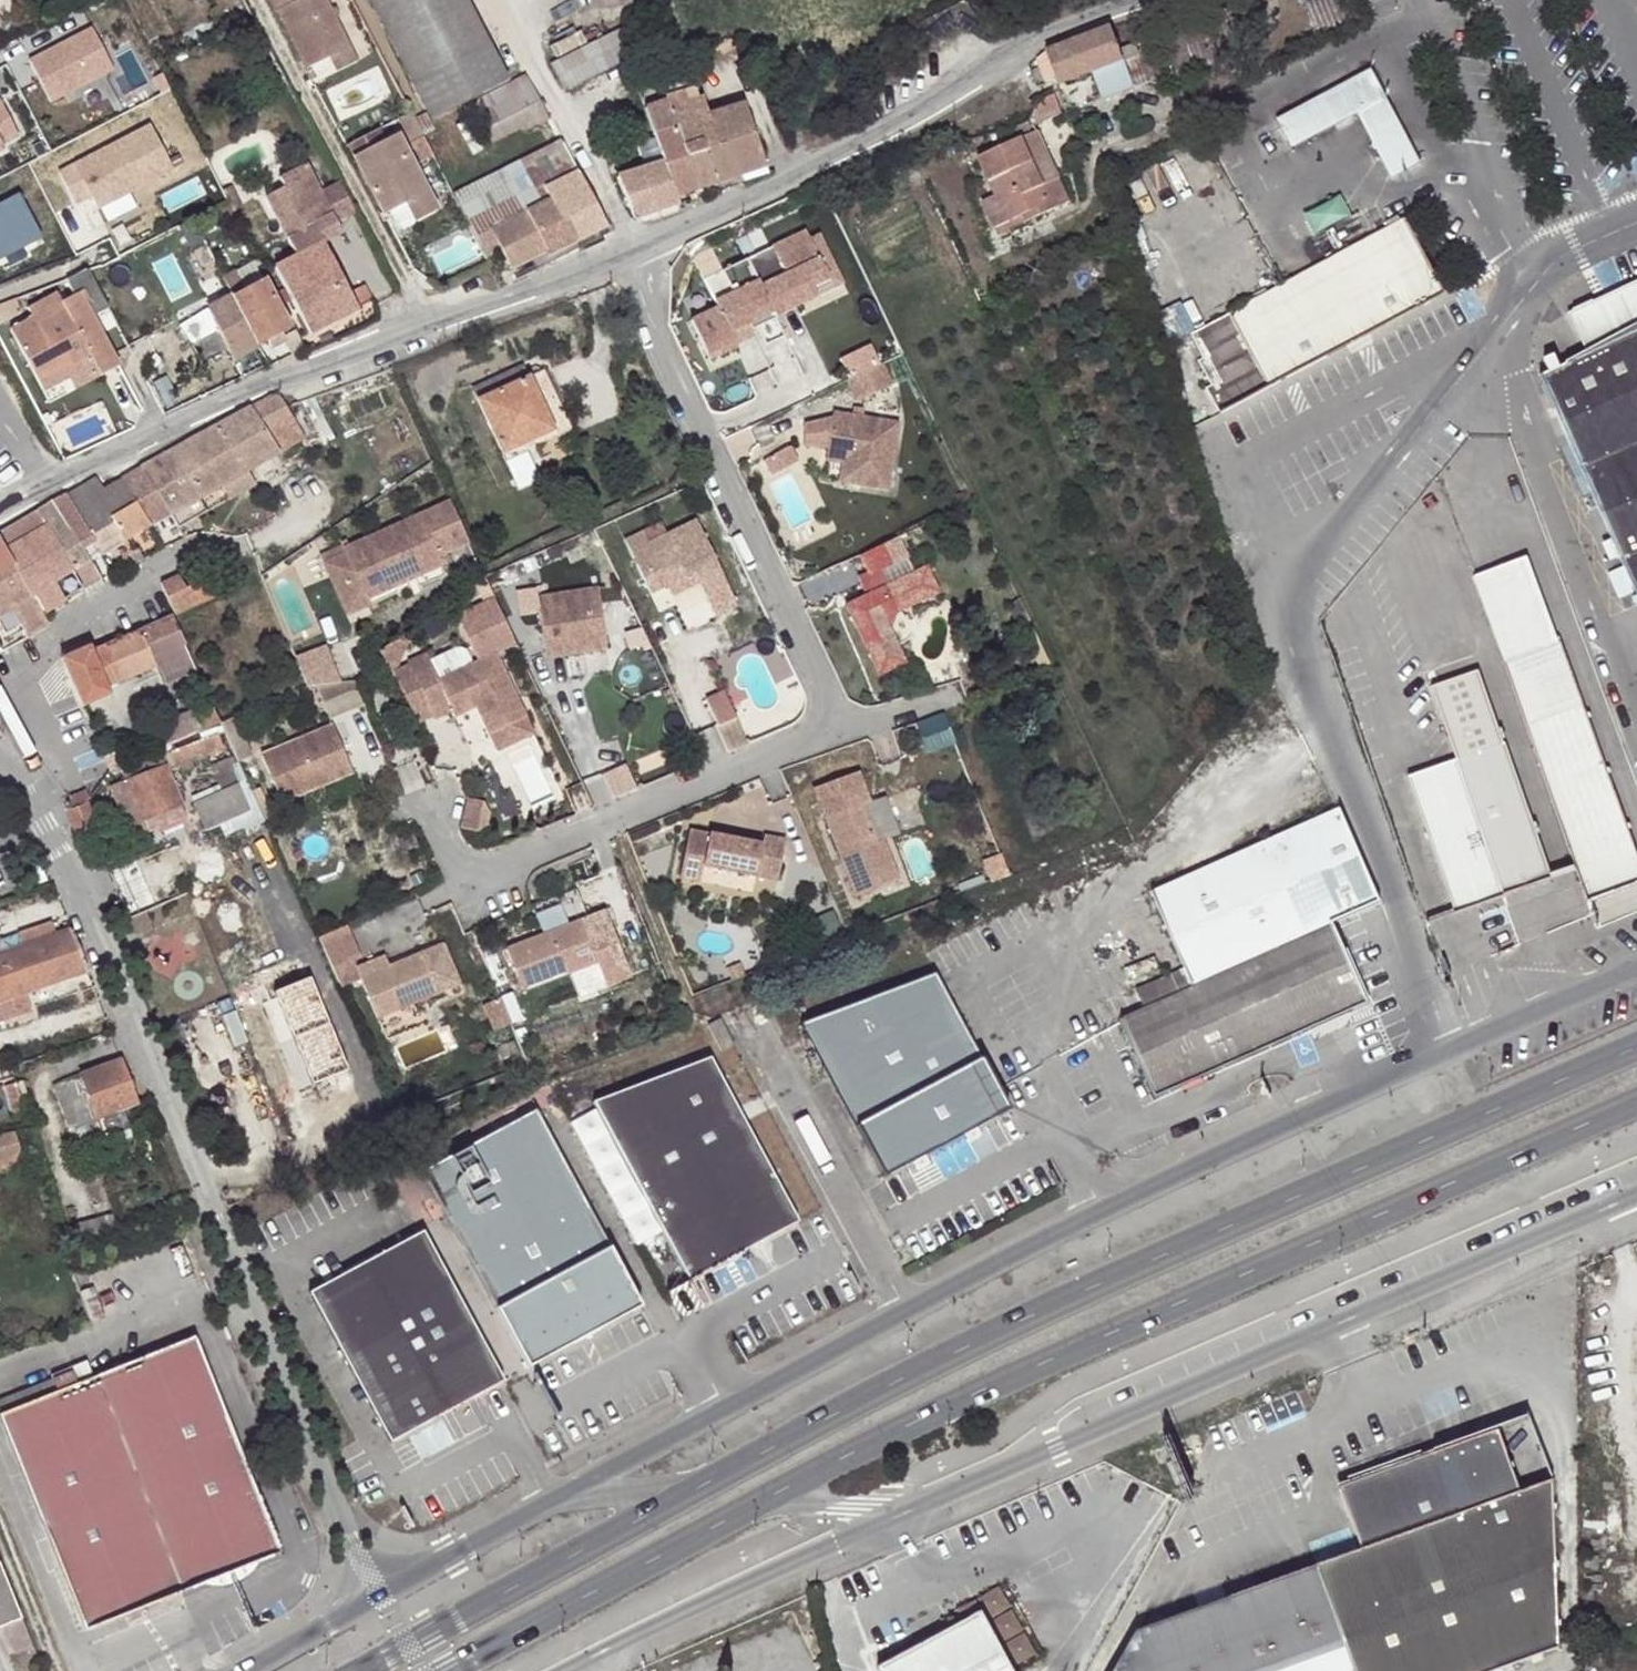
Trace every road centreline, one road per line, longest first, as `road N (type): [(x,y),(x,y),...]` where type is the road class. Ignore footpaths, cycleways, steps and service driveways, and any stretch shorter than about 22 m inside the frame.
road 1 (secondary): [(1636,1045),(953,1352),(692,1492)]
road 2 (secondary): [(773,1496),(981,1391),(1636,1102)]
road 3 (residential): [(0,757),(37,804),(76,889),(380,1595)]
road 4 (unclassified): [(1515,306),(1292,594),(1454,1051)]
road 5 (unclassified): [(914,1508),(1636,1191)]
road 6 (unclassified): [(640,245),(892,126),(1037,40),(1133,0)]
road 7 (residential): [(626,252),(842,729)]
road 8 (residential): [(842,729),(485,873),(460,875),(447,862),(423,805)]
road 9 (unclassified): [(0,513),(49,481),(271,377),(426,323)]
road 10 (unclassified): [(1515,306),(1510,382),(1636,713)]
road 11 (unclassified): [(571,1670),(914,1508)]
road 12 (secondary): [(692,1492),(362,1670)]
road 13 (secondary): [(446,1670),(773,1496)]
road 14 (residential): [(426,323),(255,0)]
road 15 (residential): [(640,245),(502,0)]
road 16 (unclassified): [(426,323),(626,252)]
road 17 (unclassified): [(773,1496),(914,1508)]
road 18 (unclassified): [(692,1492),(556,1502)]
road 19 (unclassified): [(1608,234),(1539,269),(1515,306)]

